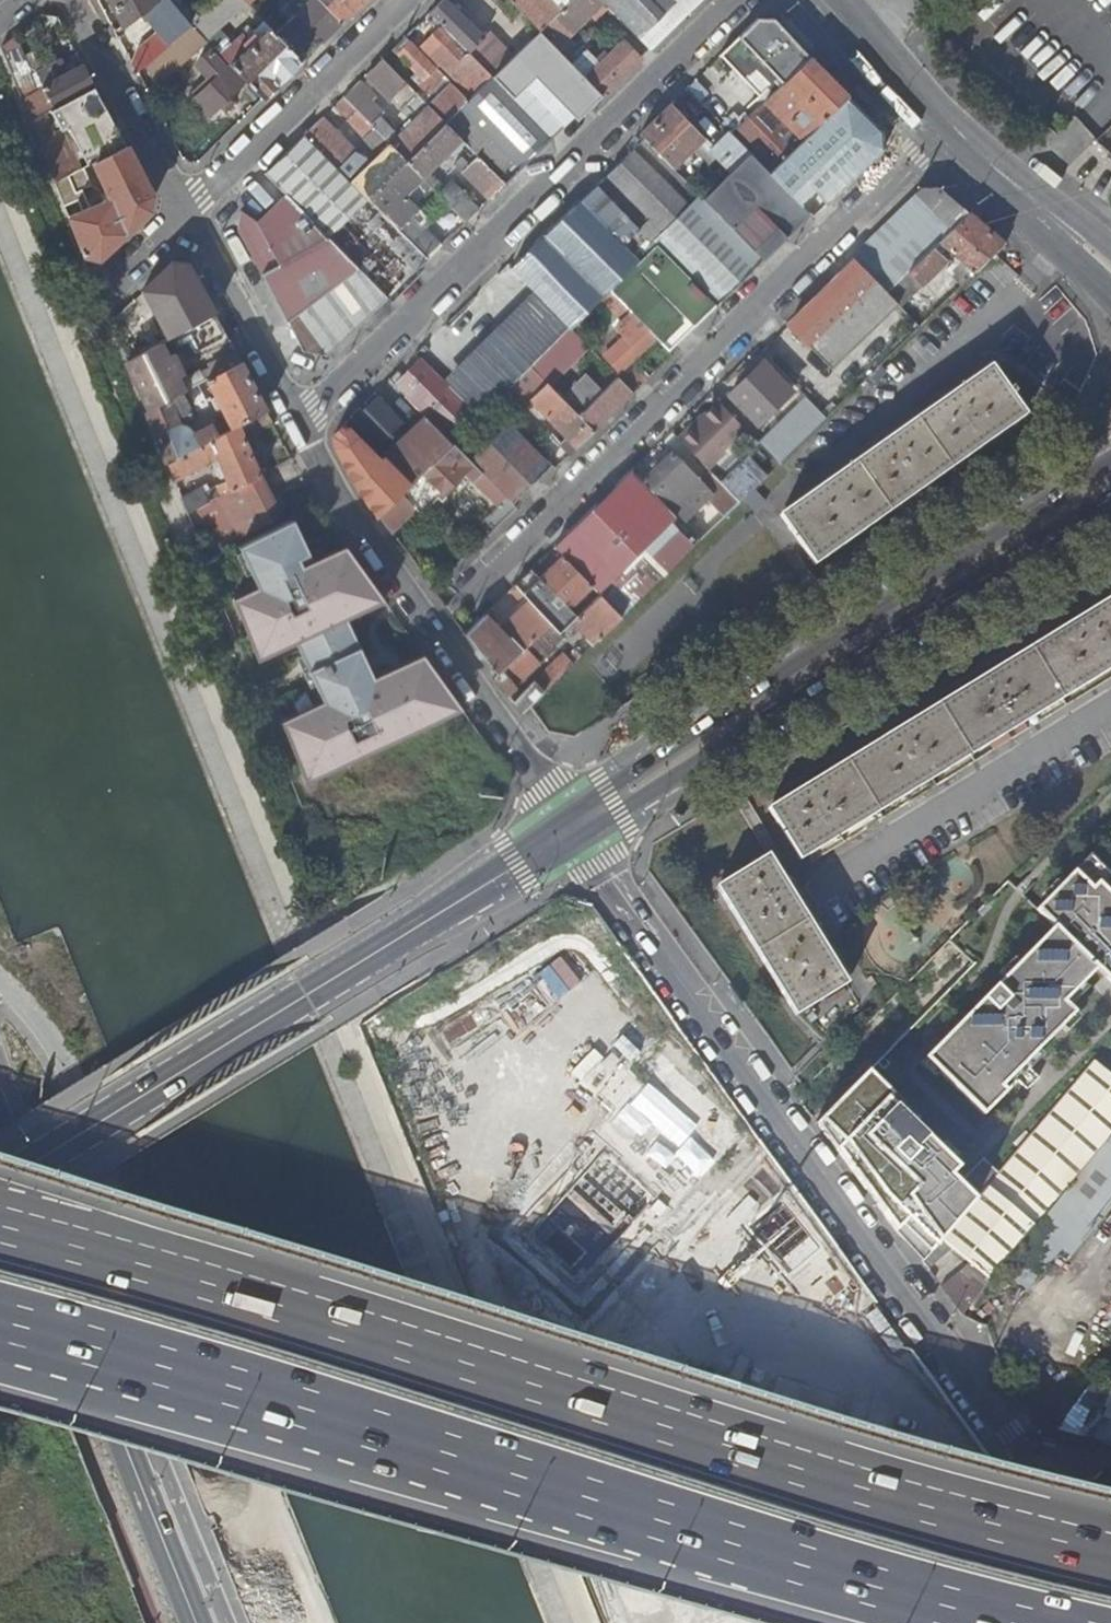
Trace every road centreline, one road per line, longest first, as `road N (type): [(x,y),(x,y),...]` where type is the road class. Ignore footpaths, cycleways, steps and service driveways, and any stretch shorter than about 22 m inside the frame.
road 1 (motorway): [(1110,1558),(817,1480),(0,1233)]
road 2 (motorway): [(0,1335),(1020,1622)]
road 3 (residential): [(1110,1567),(568,829)]
road 4 (residential): [(441,609),(946,120)]
road 5 (secondary): [(568,829),(407,938),(0,1178)]
road 6 (secondary): [(1110,453),(600,790),(568,829)]
road 7 (secondary): [(568,829),(615,818),(1110,514)]
road 8 (residential): [(294,424),(741,0)]
road 9 (residential): [(568,829),(346,520),(294,424)]
road 10 (tertiary): [(70,1306),(196,1622)]
road 11 (residential): [(178,210),(400,0)]
road 12 (residential): [(294,424),(178,210)]
road 13 (residential): [(178,210),(65,0)]
road 14 (secondary): [(1110,265),(946,120)]
road 15 (tertiary): [(0,1159),(70,1306)]
road 16 (residential): [(178,210),(91,302)]

